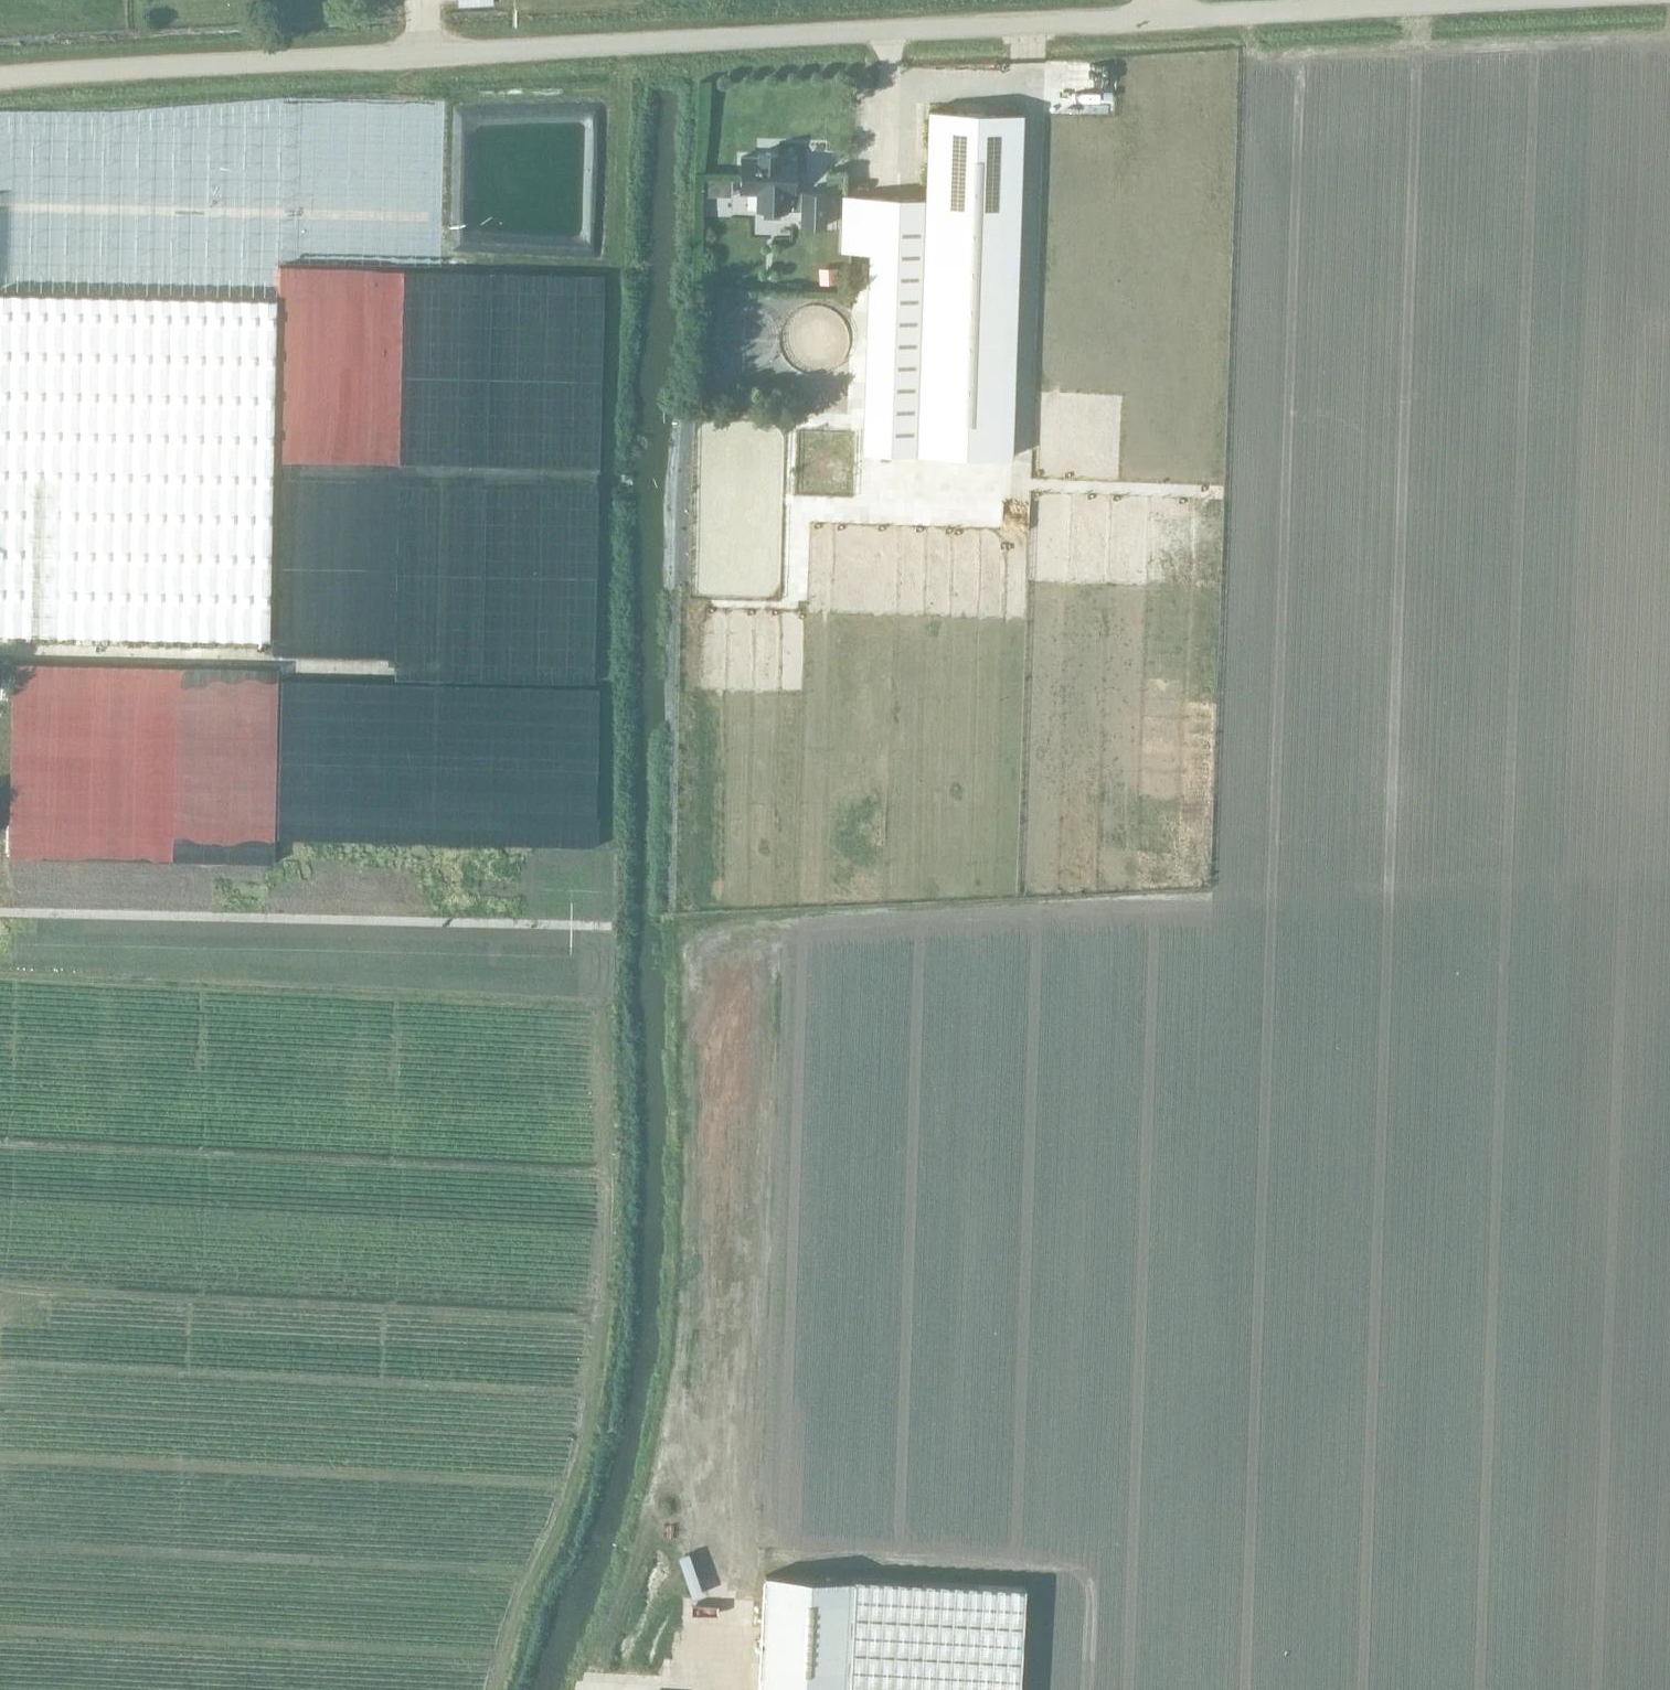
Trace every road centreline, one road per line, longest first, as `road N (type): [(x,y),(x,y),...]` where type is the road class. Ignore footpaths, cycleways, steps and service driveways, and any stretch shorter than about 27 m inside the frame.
road 1 (unclassified): [(0,92),(1580,0)]

